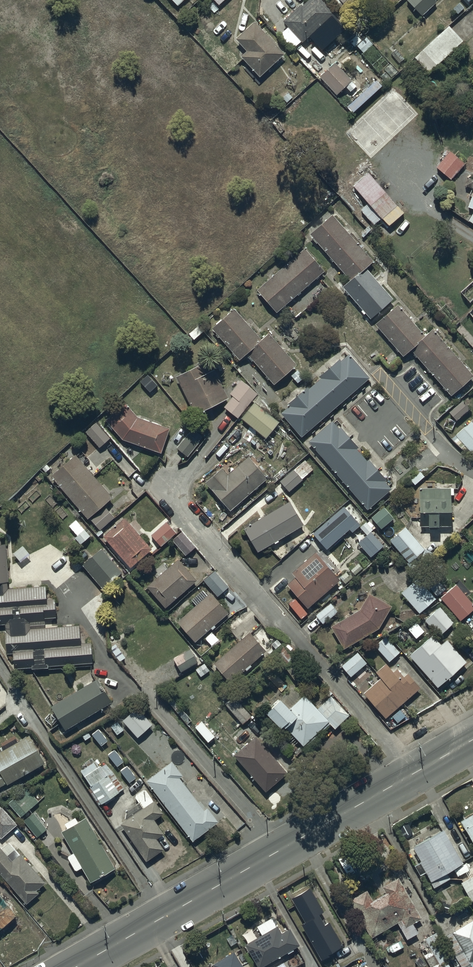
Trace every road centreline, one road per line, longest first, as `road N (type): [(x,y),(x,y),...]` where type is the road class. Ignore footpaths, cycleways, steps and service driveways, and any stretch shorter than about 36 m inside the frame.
road 1 (residential): [(0,358),(135,235),(154,189),(148,166),(67,76),(41,62),(0,66)]
road 2 (primary): [(414,774),(77,966)]
road 3 (residential): [(169,486),(414,774)]

